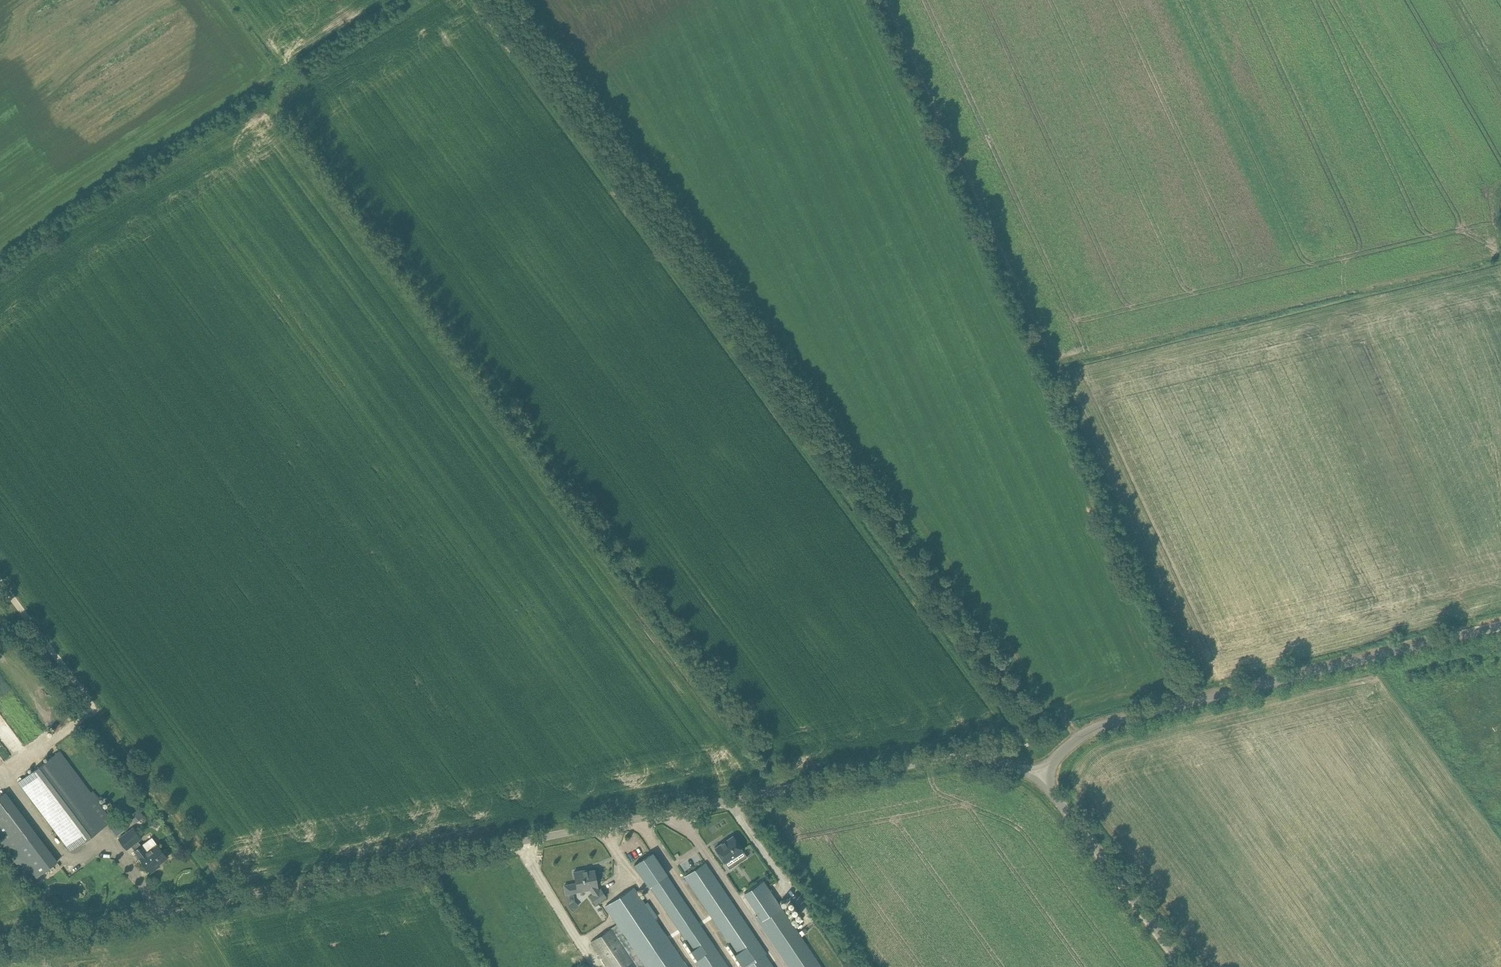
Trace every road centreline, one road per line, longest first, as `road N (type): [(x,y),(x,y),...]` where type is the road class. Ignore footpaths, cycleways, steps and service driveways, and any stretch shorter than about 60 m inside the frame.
road 1 (unclassified): [(0,944),(937,755),(988,757),(1045,784)]
road 2 (unclassified): [(1045,784),(1085,728),(1500,624)]
road 3 (unclassified): [(1186,966),(1045,784)]

